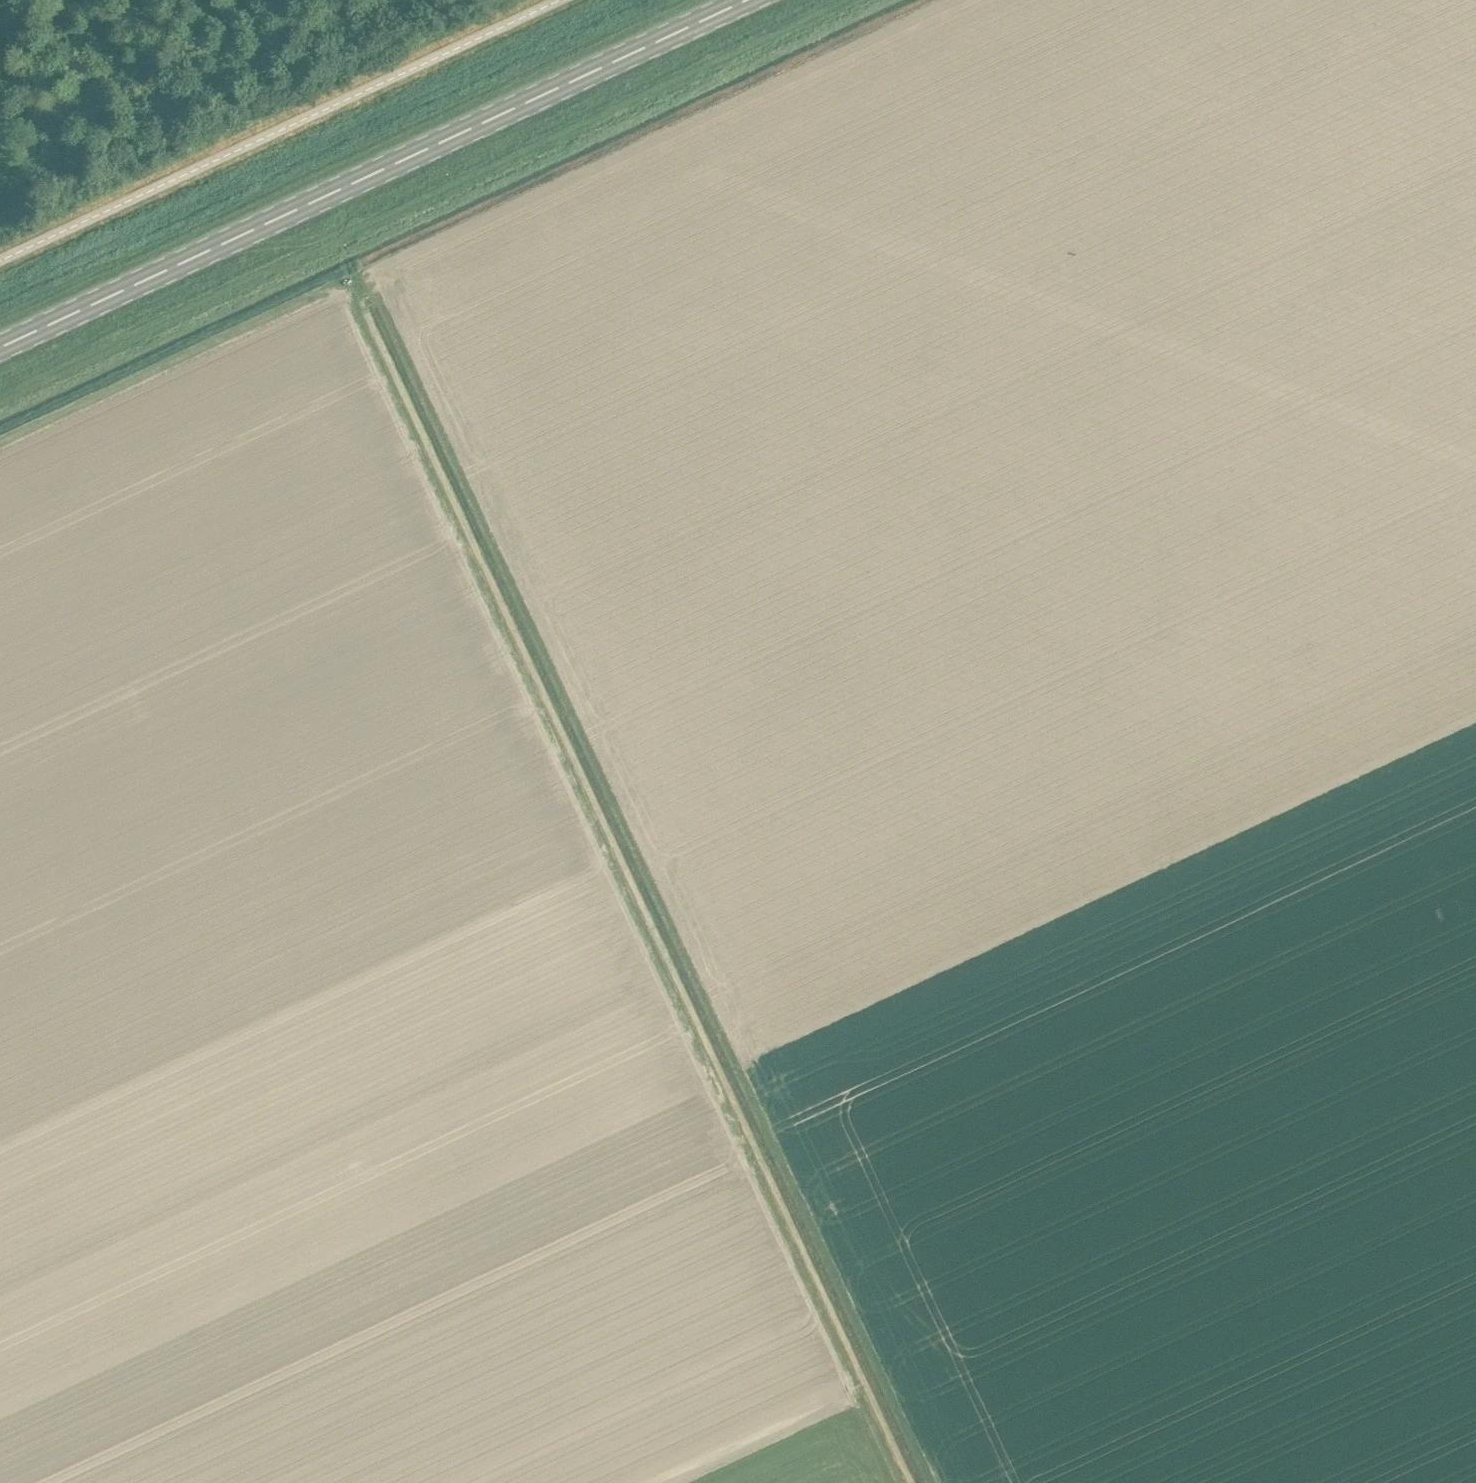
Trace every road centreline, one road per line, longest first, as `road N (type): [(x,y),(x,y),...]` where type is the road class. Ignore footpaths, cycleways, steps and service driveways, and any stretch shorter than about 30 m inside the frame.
road 1 (primary): [(0,347),(744,0)]

